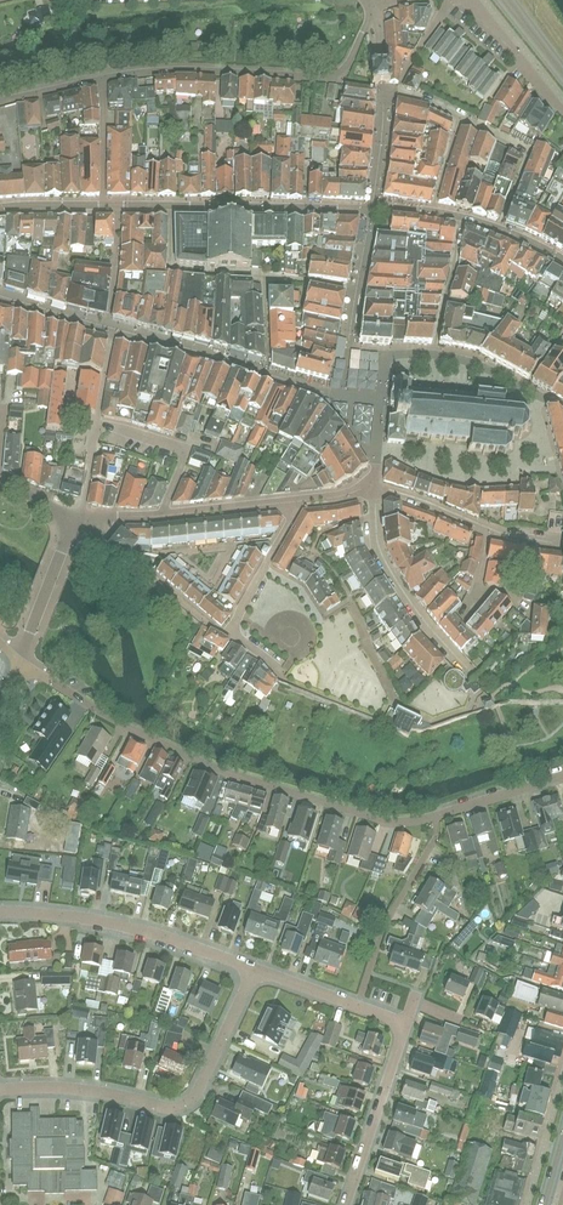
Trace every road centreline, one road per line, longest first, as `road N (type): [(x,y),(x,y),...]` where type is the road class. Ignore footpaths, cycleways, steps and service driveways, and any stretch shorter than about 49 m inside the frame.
road 1 (residential): [(21,661),(116,723),(250,781),(388,819),(437,815),(562,775)]
road 2 (residential): [(0,1089),(62,1088),(164,1107),(185,1104),(255,969)]
road 3 (residential): [(269,373),(0,295)]
road 4 (residential): [(255,969),(118,925),(0,912)]
road 5 (residential): [(163,516),(184,450),(97,422),(80,517)]
road 6 (residential): [(103,79),(173,68),(339,79)]
road 7 (residential): [(345,352),(463,359),(562,406)]
road 8 (residential): [(470,672),(375,546),(372,489)]
road 9 (residential): [(287,672),(234,631),(291,519),(290,502)]
road 10 (residential): [(374,206),(170,206)]
road 11 (residential): [(346,1204),(406,1023)]
road 12 (residential): [(356,1006),(384,927),(432,844)]
road 13 (residential): [(498,228),(527,150),(457,116)]
road 14 (residential): [(265,276),(170,269),(170,206)]
road 15 (residential): [(21,661),(73,516)]
road 16 (residential): [(163,516),(290,502)]
road 17 (residential): [(102,205),(103,79)]
road 18 (residential): [(489,528),(372,489)]

